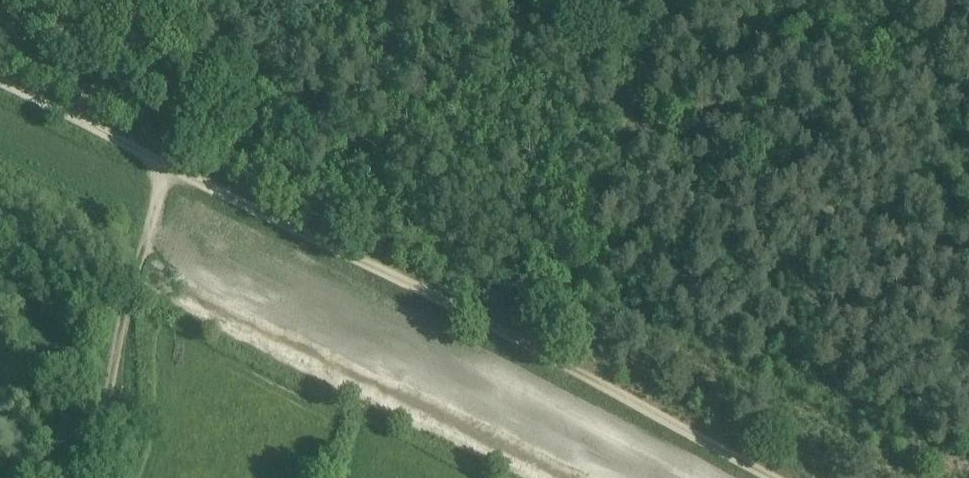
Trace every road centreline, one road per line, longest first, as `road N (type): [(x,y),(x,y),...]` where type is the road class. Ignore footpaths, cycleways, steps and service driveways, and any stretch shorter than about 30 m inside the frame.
road 1 (track): [(527,344),(0,78)]
road 2 (track): [(620,106),(968,260)]
road 3 (track): [(171,164),(91,477)]
road 4 (track): [(780,477),(527,344)]
road 5 (track): [(492,0),(620,106)]

